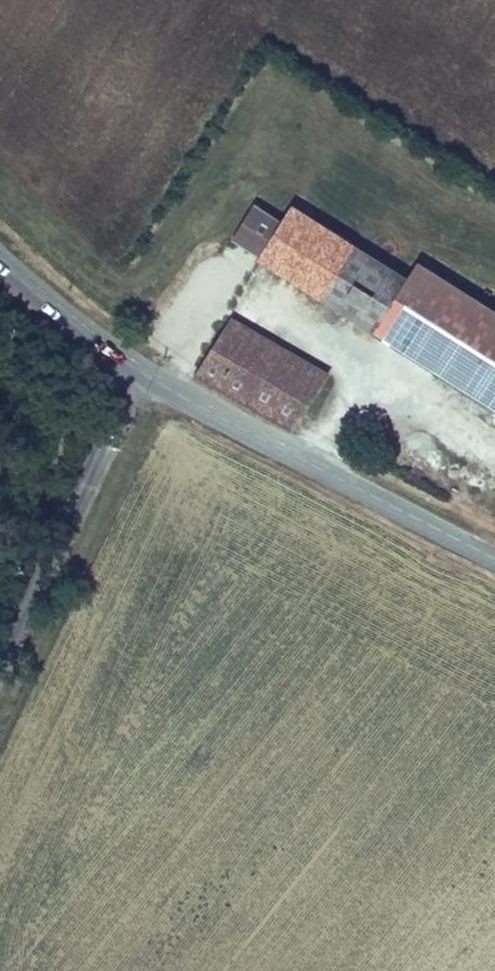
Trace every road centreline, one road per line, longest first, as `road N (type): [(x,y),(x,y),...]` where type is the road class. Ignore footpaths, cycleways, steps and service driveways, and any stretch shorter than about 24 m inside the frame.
road 1 (tertiary): [(142,376),(494,558)]
road 2 (unclassified): [(142,376),(0,667)]
road 3 (tertiary): [(0,246),(142,376)]

